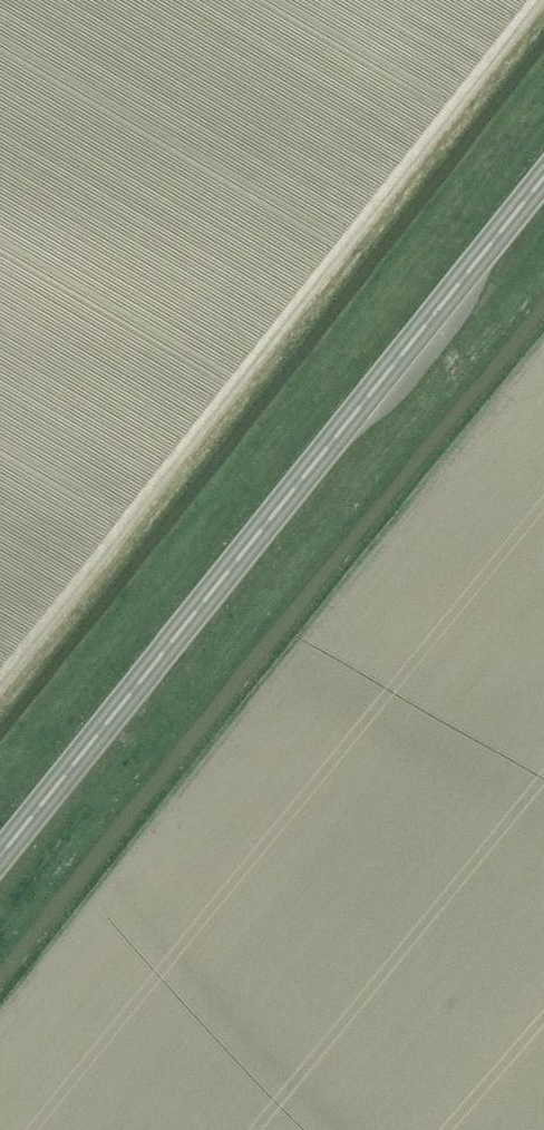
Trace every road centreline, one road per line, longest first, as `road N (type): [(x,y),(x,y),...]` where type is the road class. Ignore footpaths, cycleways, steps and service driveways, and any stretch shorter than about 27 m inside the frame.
road 1 (trunk): [(0,861),(543,184)]

